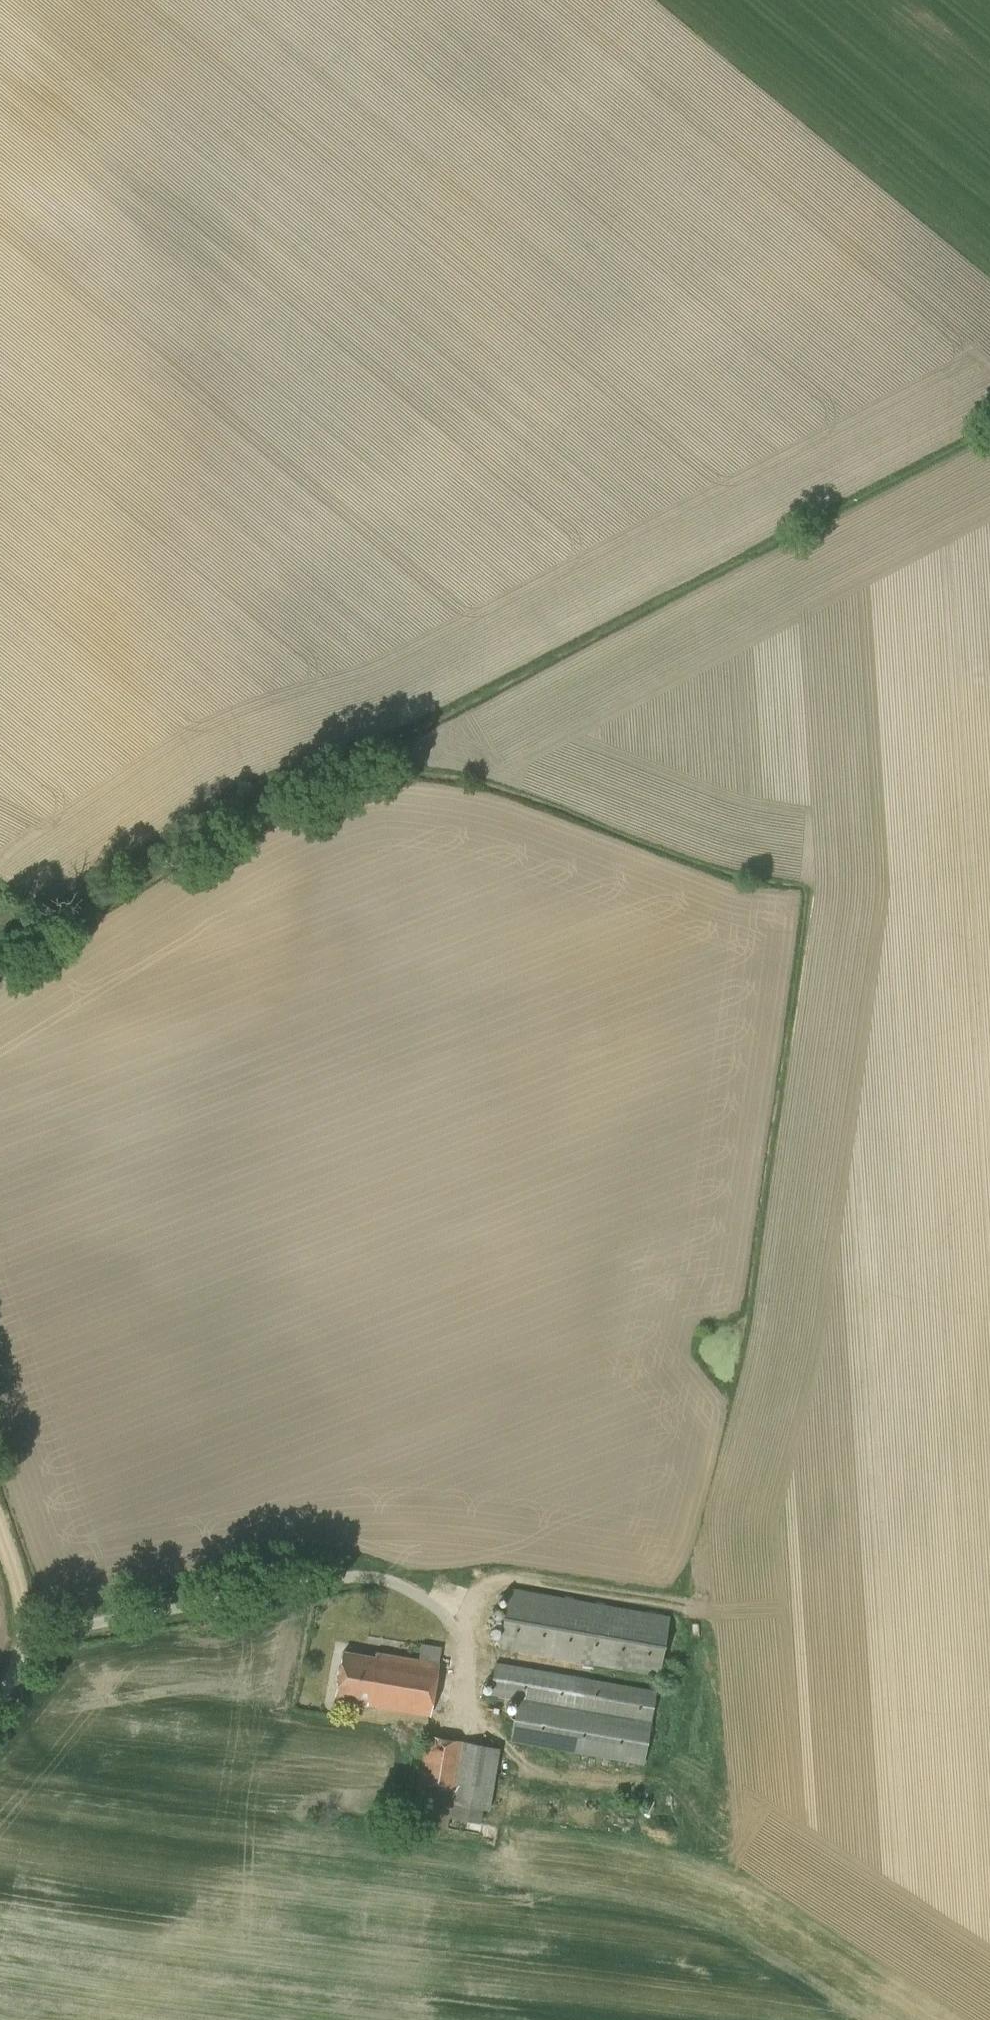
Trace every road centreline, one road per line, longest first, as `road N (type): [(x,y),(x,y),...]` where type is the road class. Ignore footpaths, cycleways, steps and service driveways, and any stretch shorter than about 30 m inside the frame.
road 1 (unclassified): [(0,1694),(60,1634),(259,1590),(372,1577)]
road 2 (track): [(0,1528),(41,1645)]

